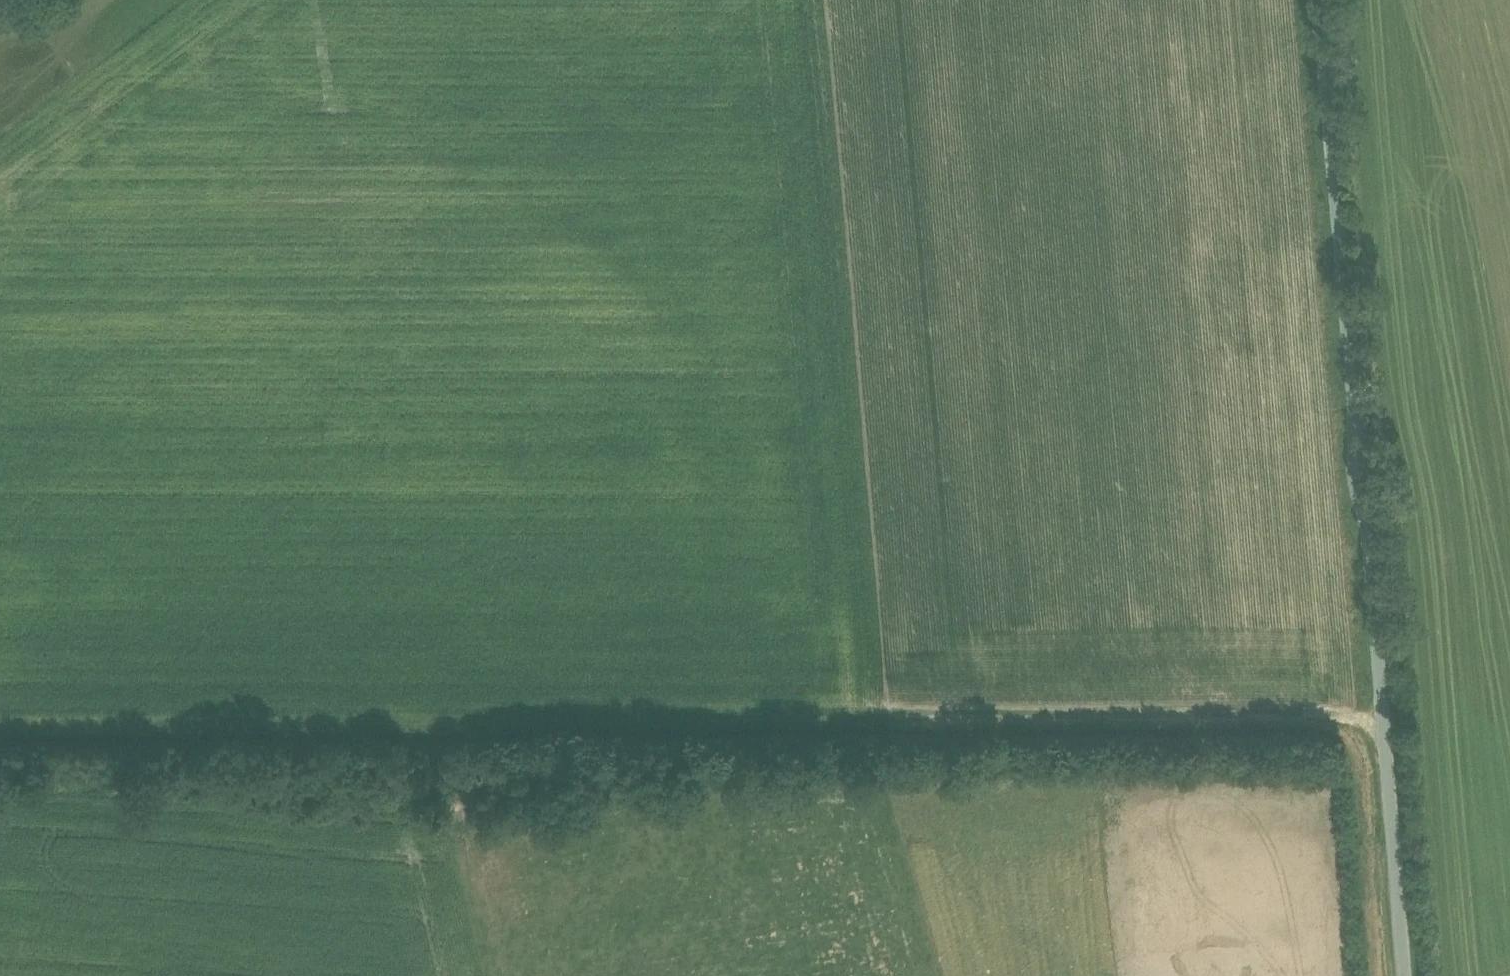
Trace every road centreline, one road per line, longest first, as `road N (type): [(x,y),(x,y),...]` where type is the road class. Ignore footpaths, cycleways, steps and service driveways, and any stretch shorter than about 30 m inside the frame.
road 1 (unclassified): [(1320,0),(1410,975)]

